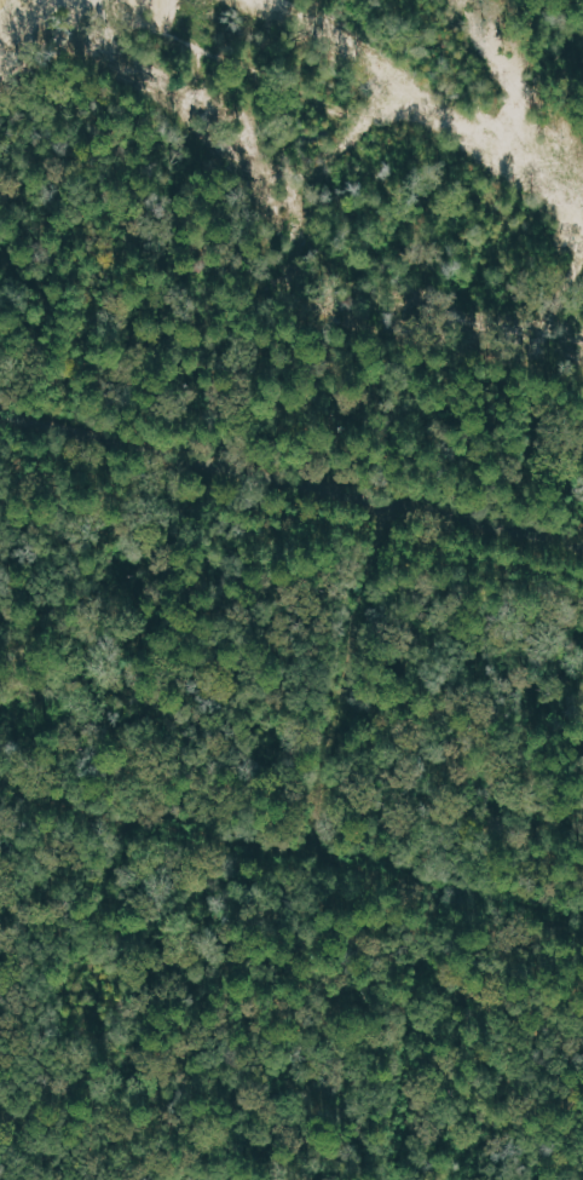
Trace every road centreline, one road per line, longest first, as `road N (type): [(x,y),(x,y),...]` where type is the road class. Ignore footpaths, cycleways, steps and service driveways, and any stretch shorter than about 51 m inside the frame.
road 1 (residential): [(582,919),(0,785)]
road 2 (residential): [(0,415),(582,543)]
road 3 (residential): [(308,858),(362,600),(391,501)]
road 4 (residential): [(388,1179),(417,990),(444,891)]
road 5 (residential): [(104,238),(64,430)]

